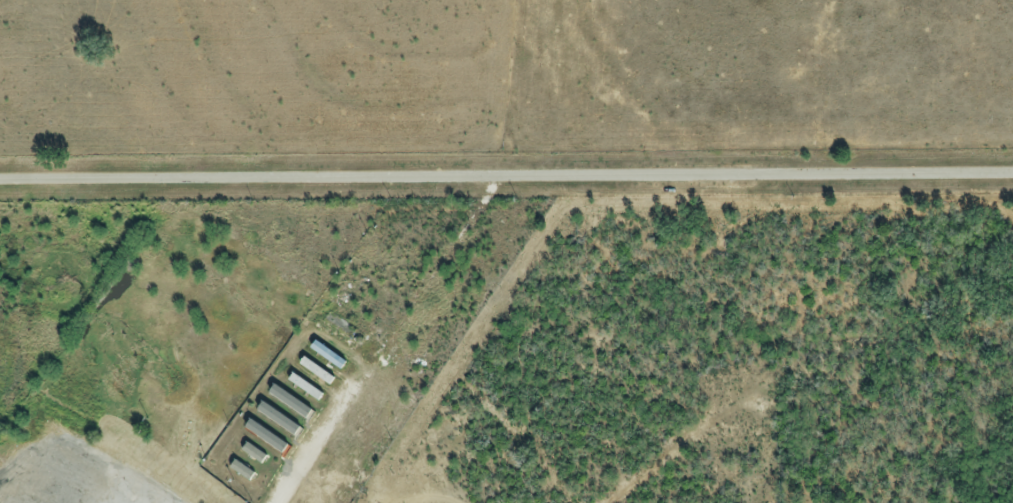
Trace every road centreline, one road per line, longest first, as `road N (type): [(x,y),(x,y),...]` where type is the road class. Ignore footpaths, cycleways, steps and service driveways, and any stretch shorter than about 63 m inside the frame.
road 1 (residential): [(0,182),(1012,174)]

